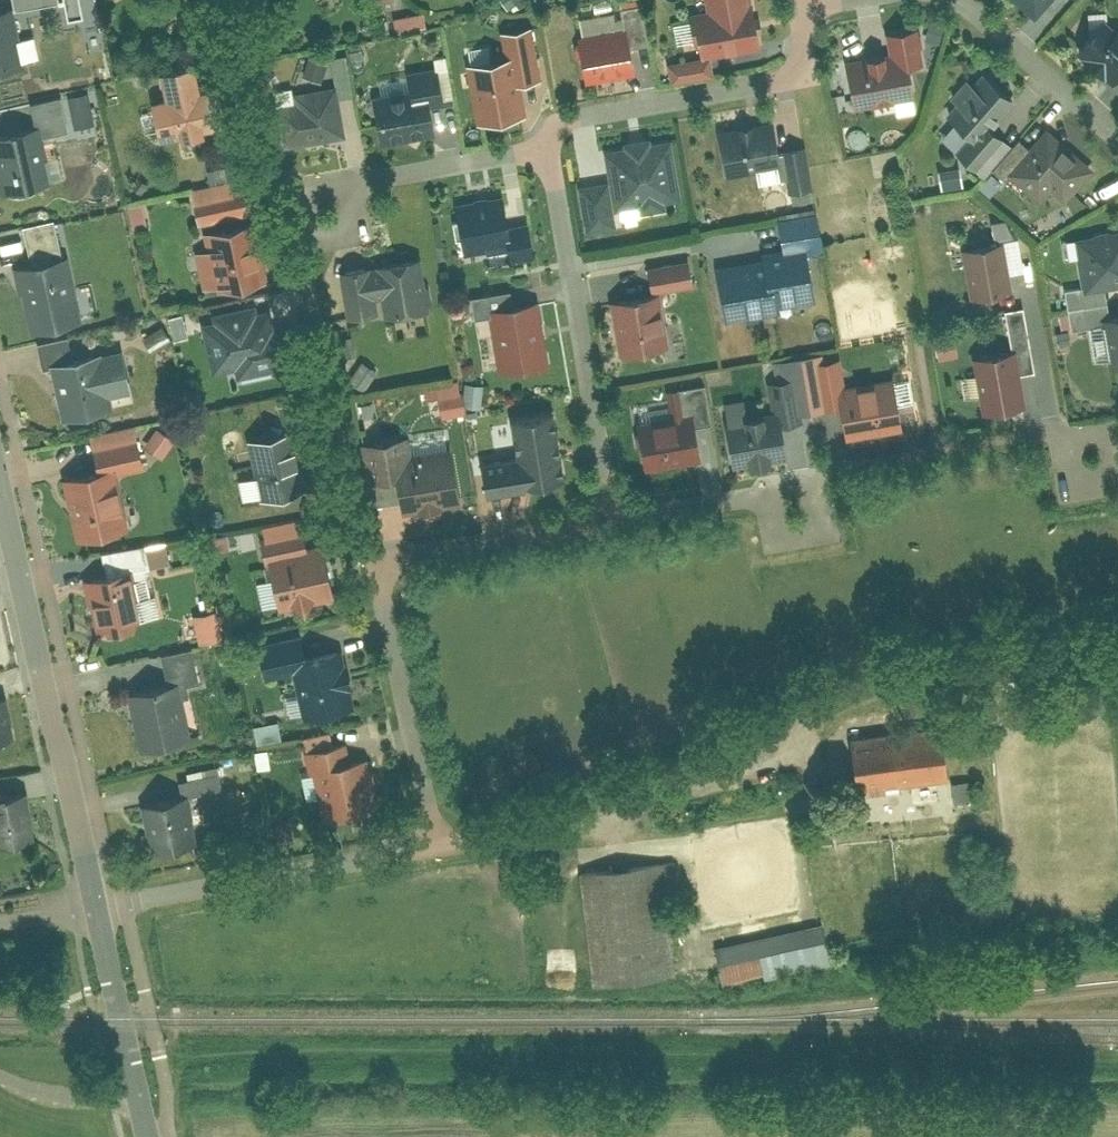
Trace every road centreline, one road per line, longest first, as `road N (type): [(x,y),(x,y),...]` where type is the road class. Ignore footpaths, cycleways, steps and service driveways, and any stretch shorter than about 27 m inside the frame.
road 1 (track): [(145,1090),(201,1039),(1117,1058)]
road 2 (residential): [(96,896),(432,849),(378,559),(624,509)]
road 3 (residential): [(0,483),(96,896)]
road 4 (residential): [(545,129),(624,509)]
road 5 (residential): [(798,0),(811,71),(545,129)]
road 6 (residential): [(545,129),(519,151),(345,183),(325,208)]
road 7 (residential): [(96,896),(145,1090)]
road 8 (residential): [(1117,129),(967,0)]
road 9 (residential): [(765,488),(773,538),(821,529),(814,481)]
road 10 (residential): [(145,1090),(70,1095),(0,1075)]
road 11 (residential): [(624,509),(765,488)]

